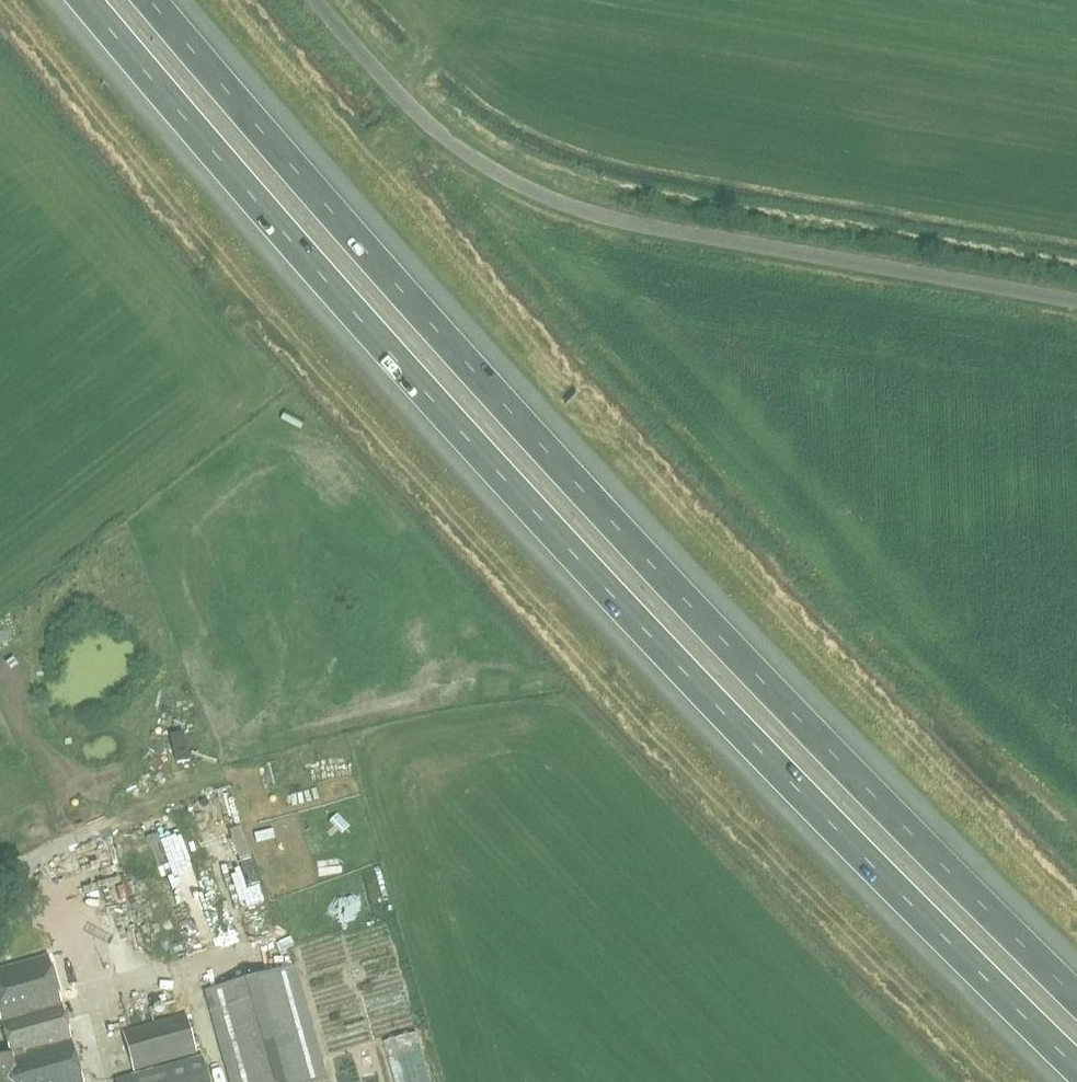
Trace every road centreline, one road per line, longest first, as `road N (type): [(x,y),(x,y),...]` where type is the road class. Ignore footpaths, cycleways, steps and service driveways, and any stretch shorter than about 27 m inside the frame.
road 1 (motorway): [(85,0),(682,671),(1076,1075)]
road 2 (motorway): [(1076,1003),(346,239),(148,0)]
road 3 (track): [(321,0),(459,154),(571,209),(1076,303)]

